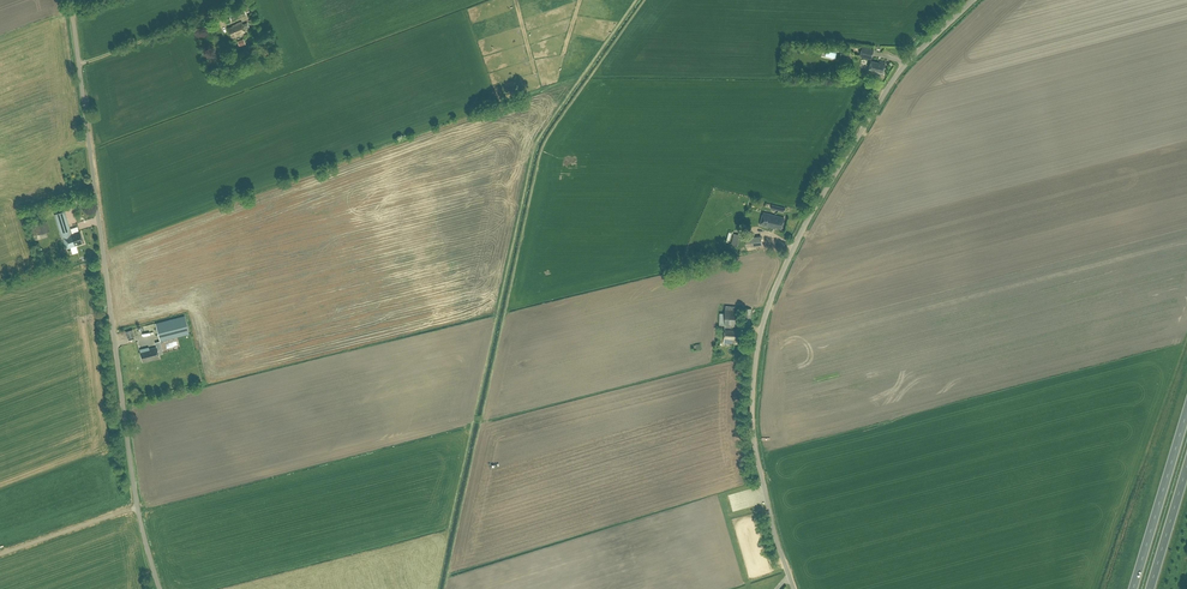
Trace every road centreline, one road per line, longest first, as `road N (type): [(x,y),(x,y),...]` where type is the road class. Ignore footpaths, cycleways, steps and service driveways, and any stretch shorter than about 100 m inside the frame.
road 1 (unclassified): [(793,588),(753,438),(760,335),(806,221),(884,94),(972,0)]
road 2 (unclassified): [(158,588),(122,408),(70,0)]
road 3 (trunk): [(1186,412),(1134,588)]
road 4 (track): [(78,63),(218,8)]
road 5 (track): [(137,507),(0,554)]
road 6 (trunk): [(1151,588),(1186,469)]

